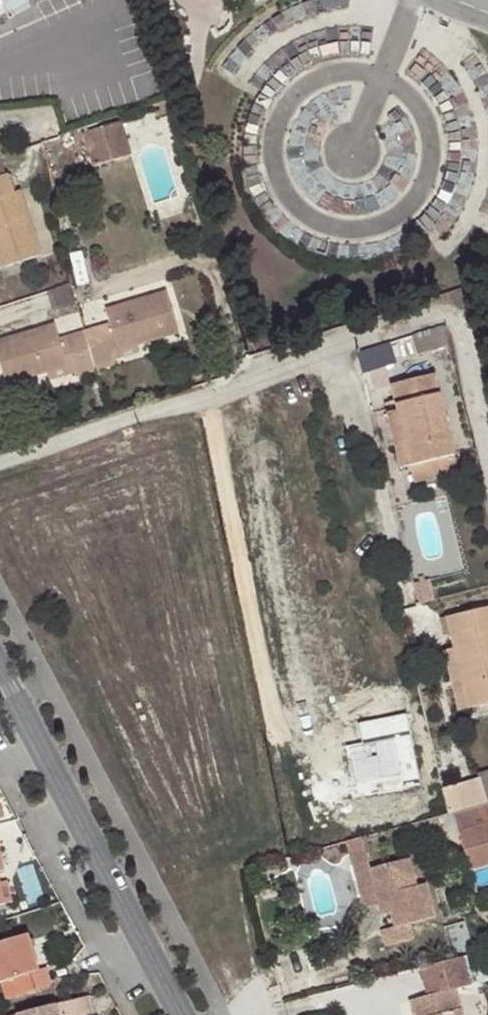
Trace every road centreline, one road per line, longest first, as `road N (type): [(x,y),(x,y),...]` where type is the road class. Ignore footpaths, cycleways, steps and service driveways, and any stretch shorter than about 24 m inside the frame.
road 1 (unclassified): [(0,669),(178,1014)]

